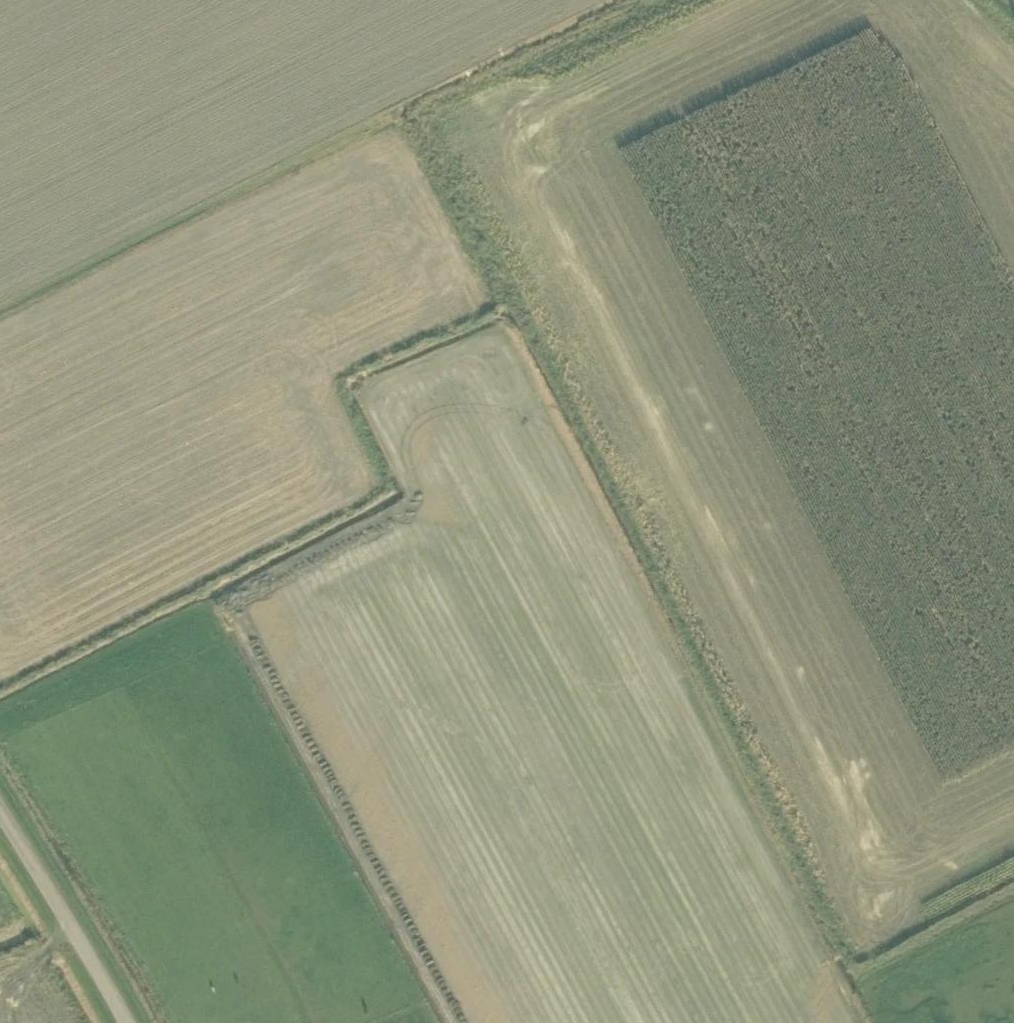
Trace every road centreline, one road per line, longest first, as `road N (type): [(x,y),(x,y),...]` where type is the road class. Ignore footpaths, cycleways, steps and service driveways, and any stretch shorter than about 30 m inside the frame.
road 1 (unclassified): [(129,1022),(0,809)]

